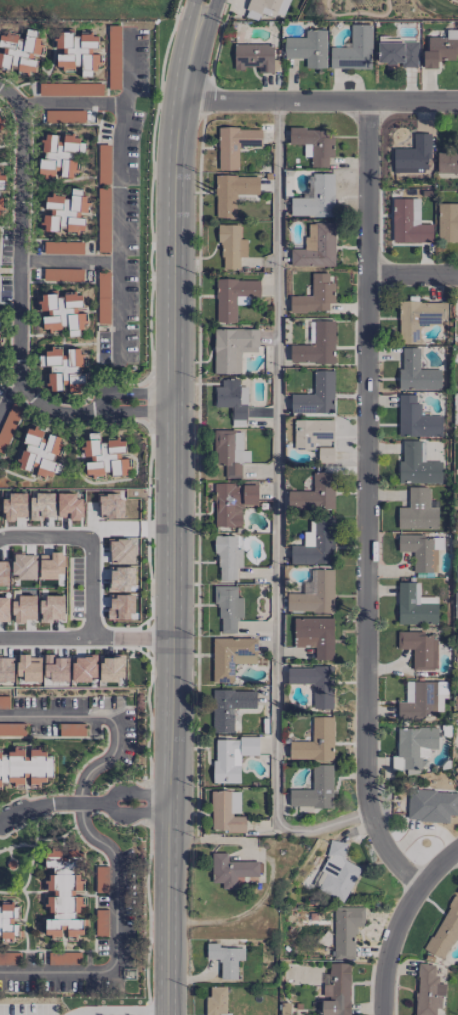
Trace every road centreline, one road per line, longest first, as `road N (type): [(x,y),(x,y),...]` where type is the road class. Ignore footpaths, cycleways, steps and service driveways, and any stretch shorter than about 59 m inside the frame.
road 1 (secondary): [(194,36),(173,193),(169,1014)]
road 2 (residential): [(367,101),(365,782),(377,834),(420,892)]
road 3 (tertiary): [(180,101),(457,101)]
road 4 (residential): [(120,261),(129,35)]
road 5 (residential): [(91,408),(64,413),(37,402),(23,383),(18,241)]
road 6 (residential): [(0,540),(91,536),(92,637)]
road 7 (residential): [(383,1014),(402,918),(457,851)]
road 8 (residential): [(0,93),(20,115),(23,139),(18,241)]

